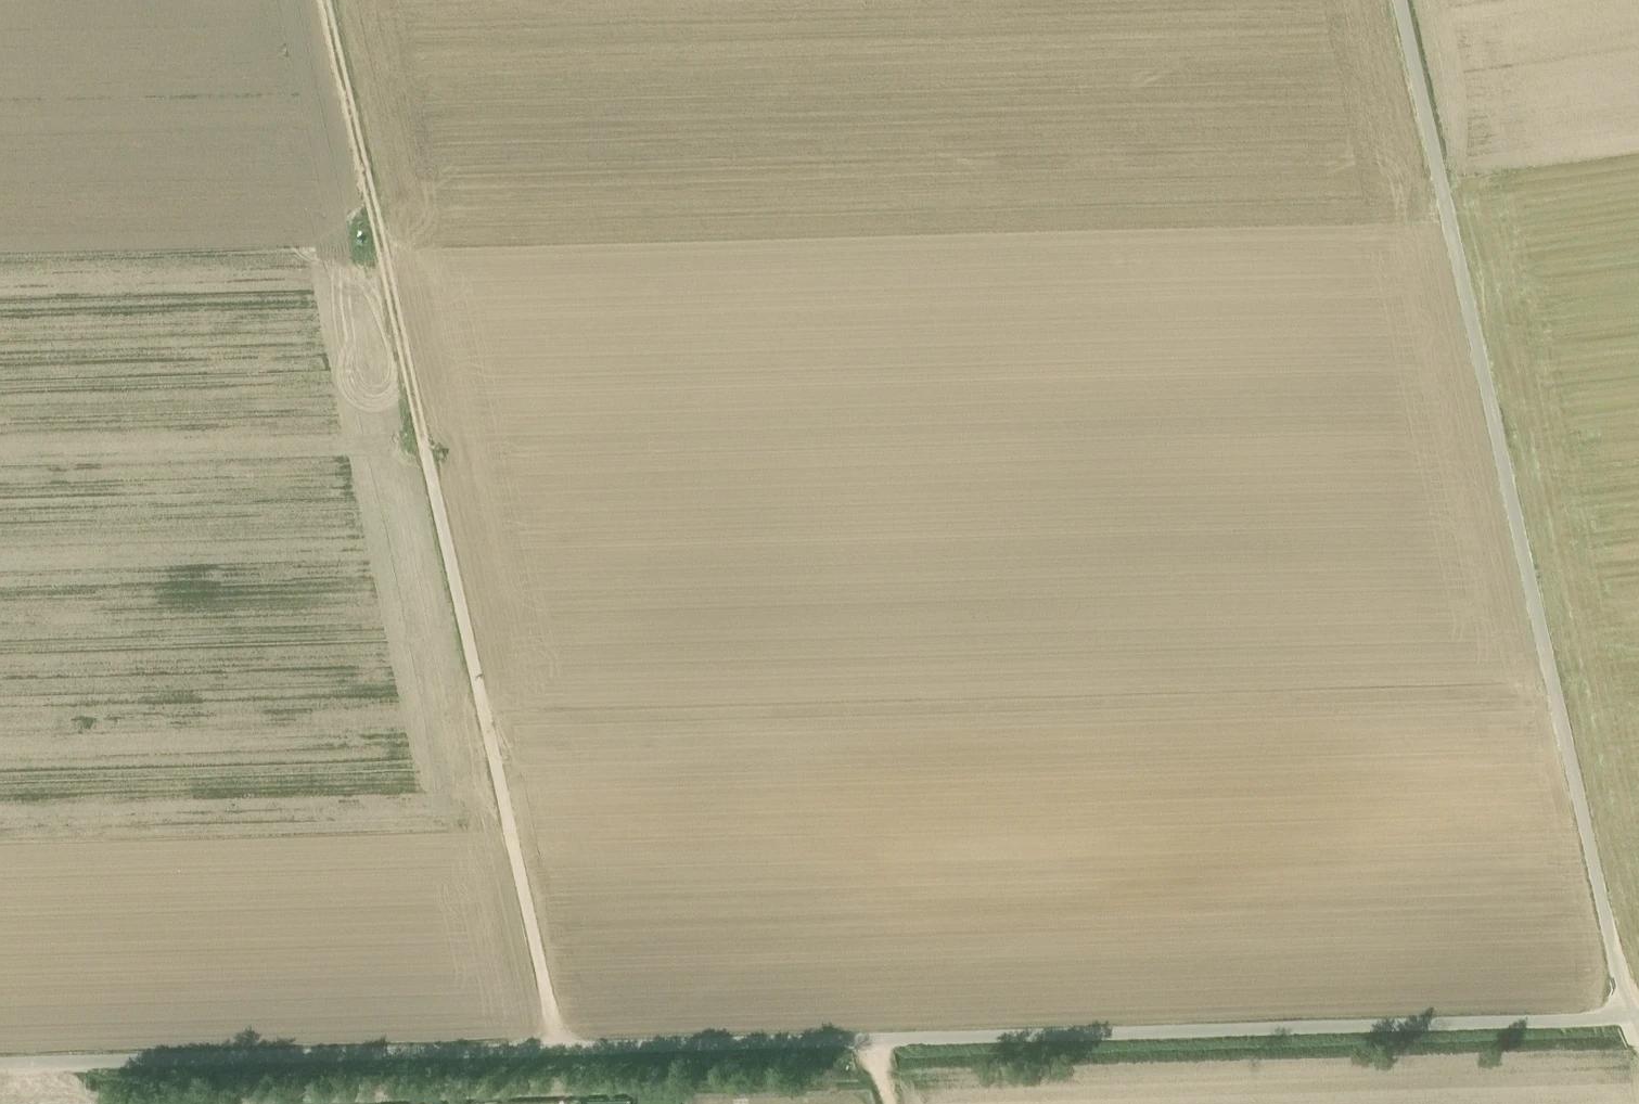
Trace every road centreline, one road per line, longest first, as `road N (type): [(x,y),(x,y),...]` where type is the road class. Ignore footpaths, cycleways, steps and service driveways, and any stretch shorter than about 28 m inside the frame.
road 1 (track): [(0,1064),(1633,1018)]
road 2 (track): [(324,0),(561,1049)]
road 3 (track): [(1633,1018),(1620,994),(1398,0)]

